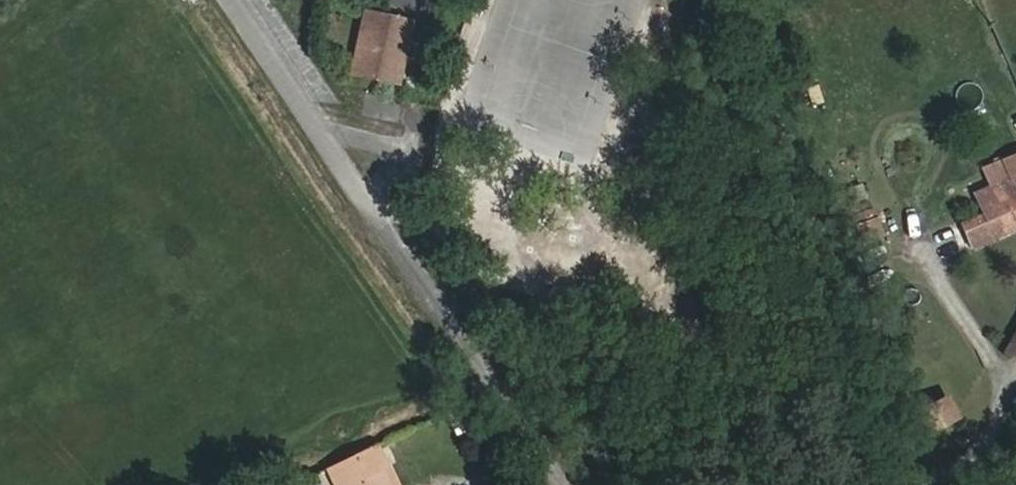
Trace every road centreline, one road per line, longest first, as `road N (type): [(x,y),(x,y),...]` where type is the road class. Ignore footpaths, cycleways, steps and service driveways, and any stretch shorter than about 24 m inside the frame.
road 1 (residential): [(230,0),(498,379)]

